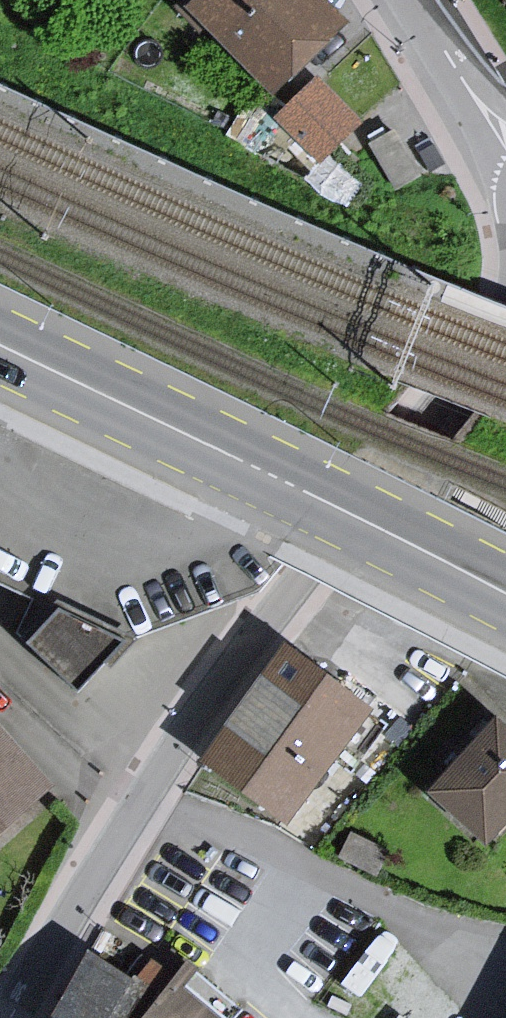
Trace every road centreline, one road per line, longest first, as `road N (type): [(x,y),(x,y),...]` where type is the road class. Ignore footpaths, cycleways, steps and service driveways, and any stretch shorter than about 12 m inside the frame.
road 1 (residential): [(10,1017),(192,725),(441,409),(505,311)]
road 2 (primary): [(0,346),(303,491)]
road 3 (primary): [(505,594),(303,491)]
road 4 (residential): [(505,142),(411,0)]

